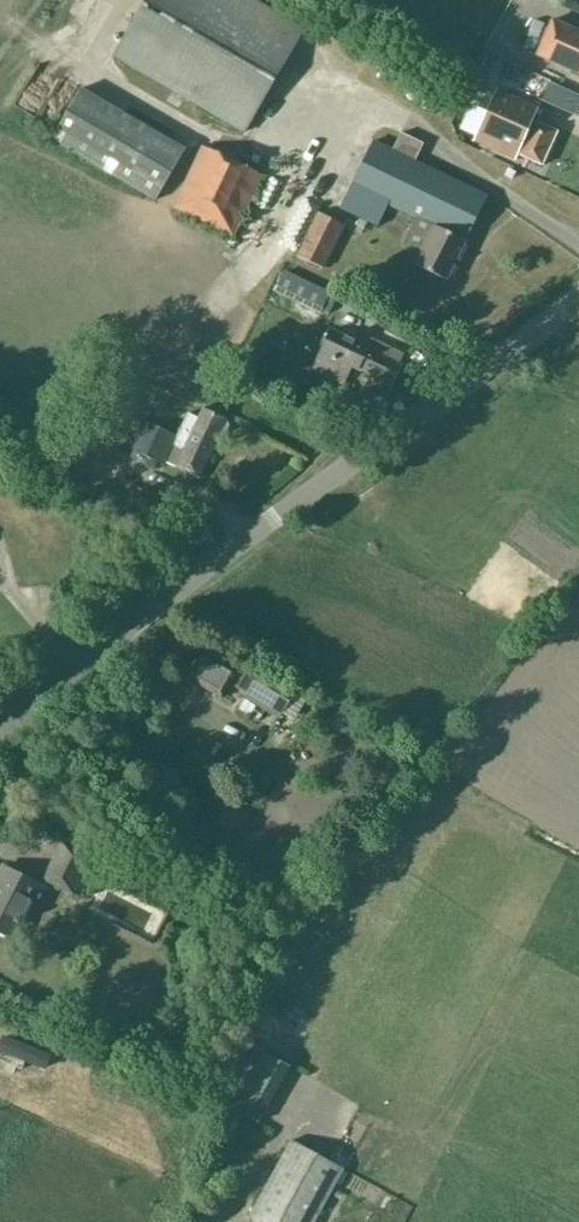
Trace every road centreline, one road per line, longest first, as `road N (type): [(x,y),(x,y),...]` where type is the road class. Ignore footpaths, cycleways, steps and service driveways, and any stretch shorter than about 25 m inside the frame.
road 1 (unclassified): [(0,730),(189,580),(578,299)]

